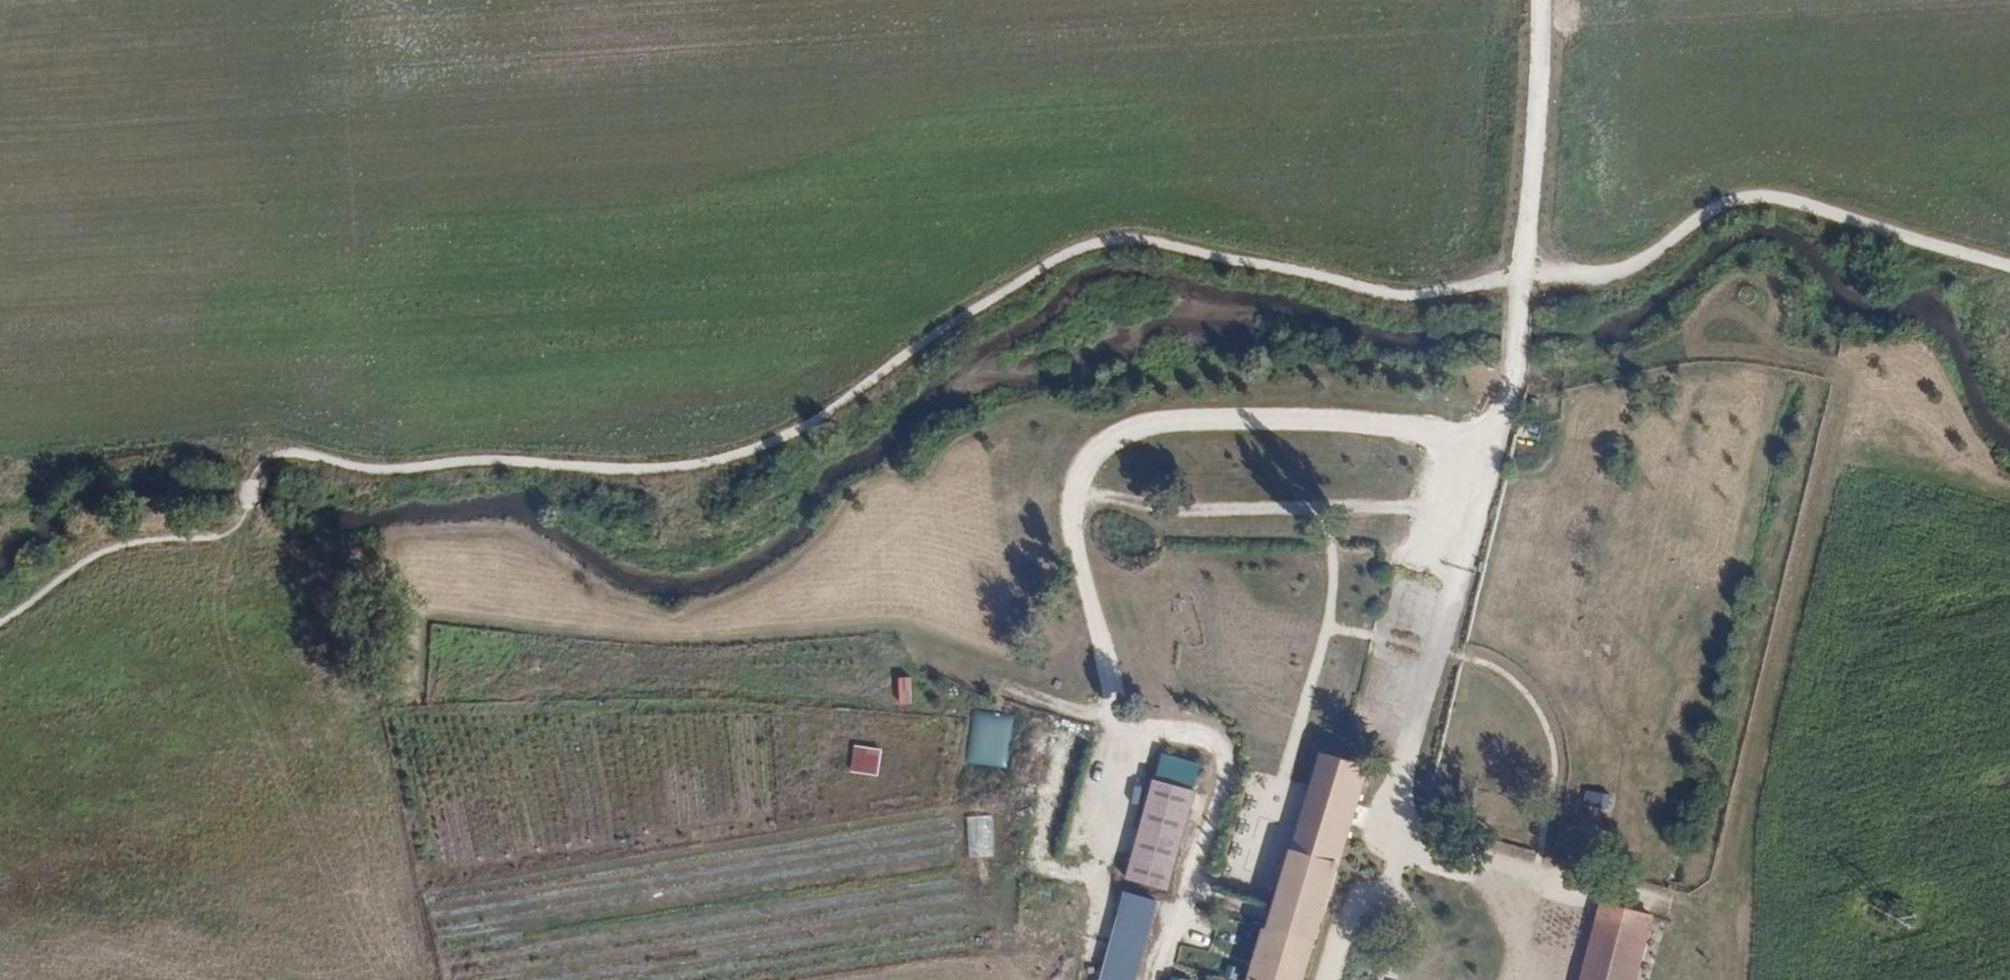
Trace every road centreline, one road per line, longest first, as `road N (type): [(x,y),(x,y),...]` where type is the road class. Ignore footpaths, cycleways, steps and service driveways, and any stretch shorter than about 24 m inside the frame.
road 1 (track): [(1502,979),(1518,892),(1433,852),(1403,816),(1411,742),(1500,450),(1521,322)]
road 2 (unclassified): [(1540,0),(1543,73),(1521,322)]

